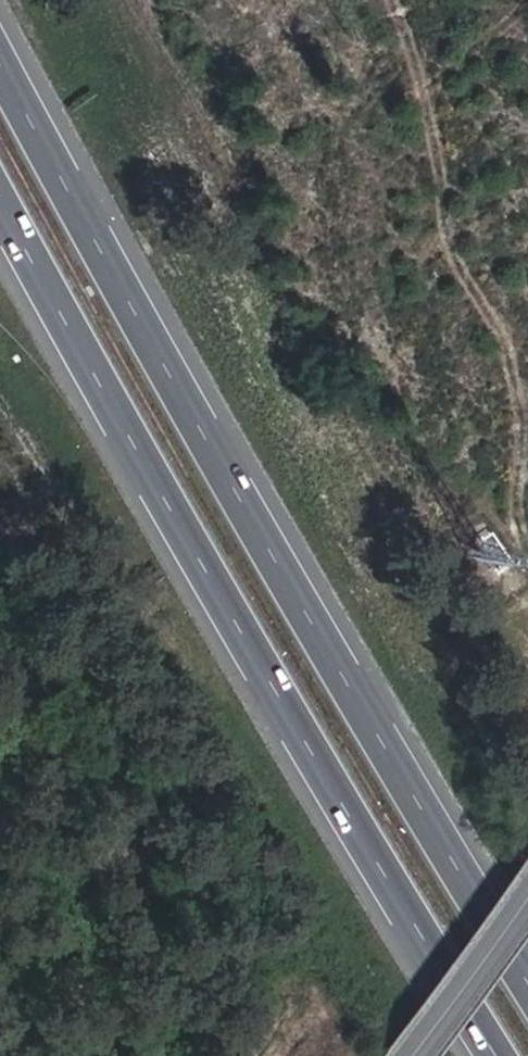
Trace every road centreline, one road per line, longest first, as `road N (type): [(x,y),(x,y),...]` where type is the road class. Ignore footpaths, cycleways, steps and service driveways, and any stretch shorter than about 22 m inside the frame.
road 1 (motorway): [(527,976),(353,693),(0,65)]
road 2 (motorway): [(0,205),(299,730),(501,1055)]
road 3 (tertiary): [(408,1055),(527,892)]

